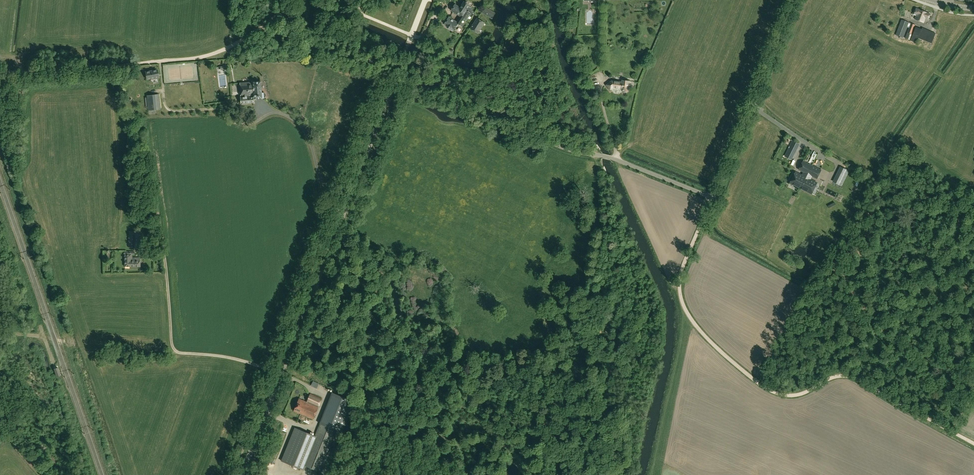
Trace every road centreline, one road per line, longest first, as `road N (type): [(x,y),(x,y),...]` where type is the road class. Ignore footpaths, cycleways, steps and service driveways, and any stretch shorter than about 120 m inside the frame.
road 1 (unclassified): [(423,84),(567,149),(713,196),(793,0)]
road 2 (track): [(713,196),(680,289),(692,320),(723,354),(787,396),(853,376),(973,444)]
road 3 (tertiary): [(241,474),(392,83)]
road 4 (track): [(283,12),(227,48),(193,59),(0,73)]
road 5 (track): [(165,267),(175,353),(67,342)]
road 6 (track): [(160,62),(170,109),(222,109),(240,124),(265,116)]
road 7 (track): [(421,81),(488,85),(505,59),(507,31)]

